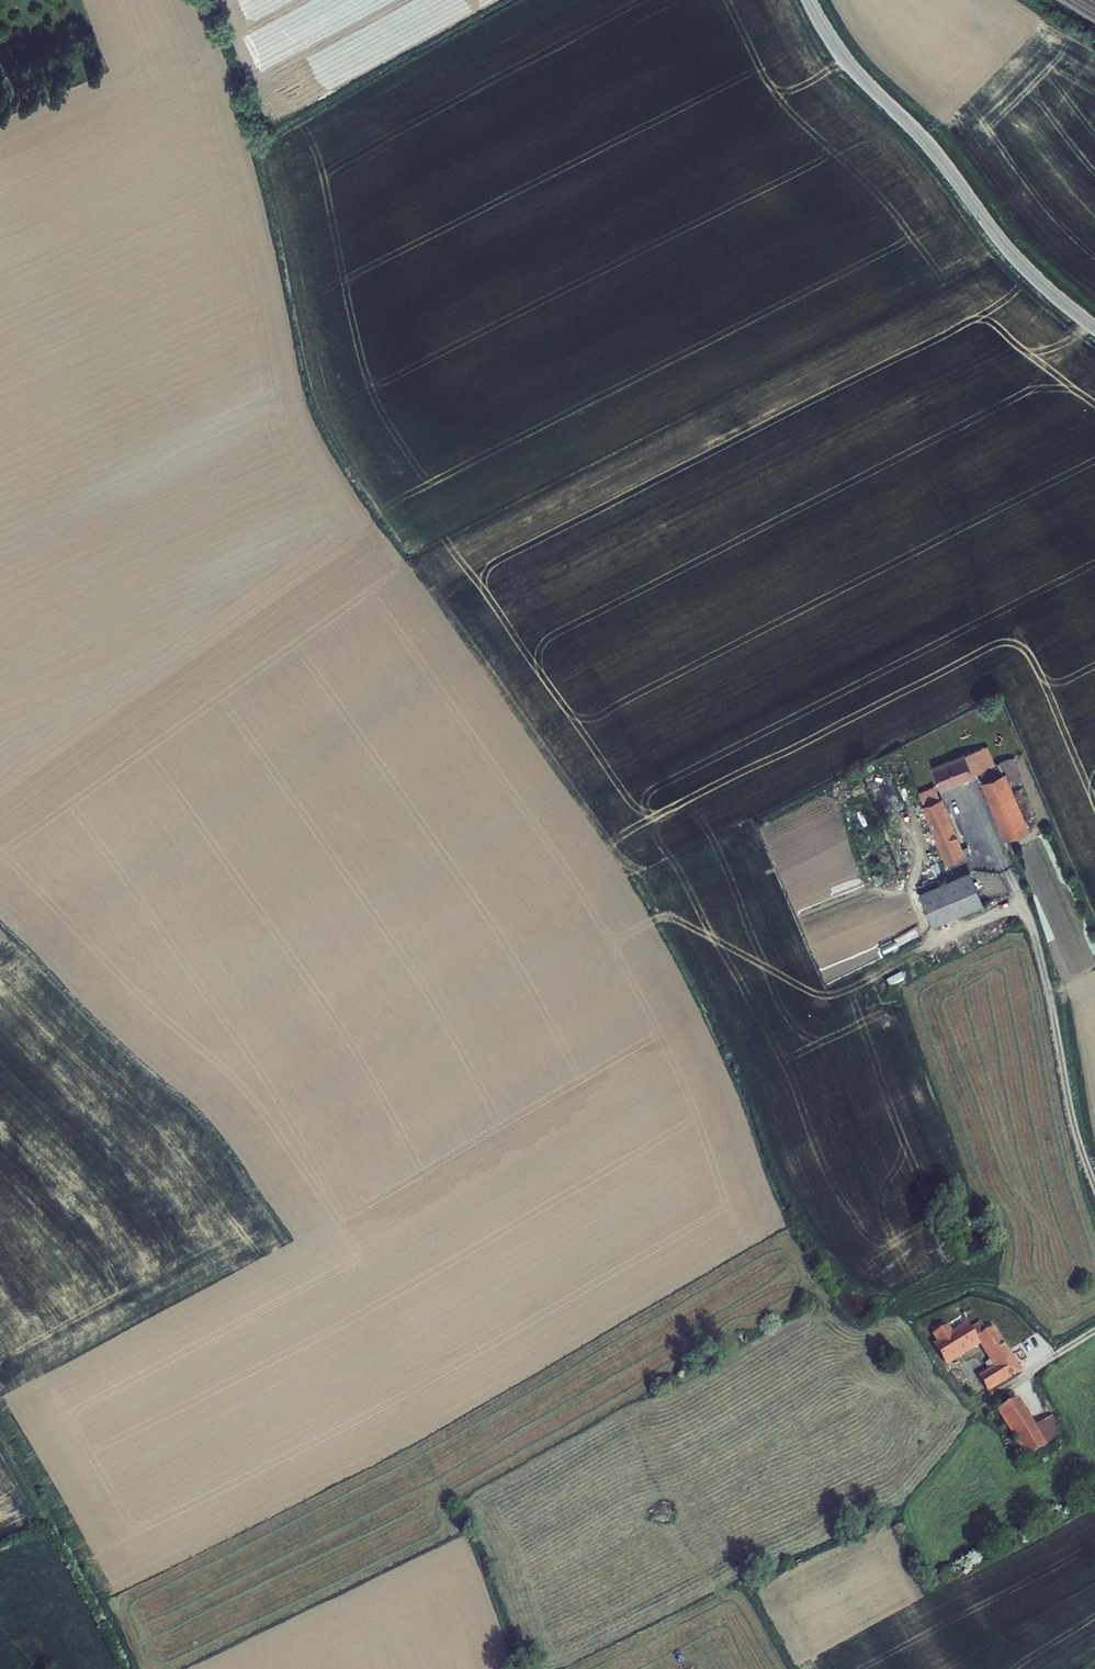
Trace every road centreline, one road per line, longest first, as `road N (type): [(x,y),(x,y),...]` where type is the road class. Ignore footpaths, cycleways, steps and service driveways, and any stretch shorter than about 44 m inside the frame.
road 1 (unclassified): [(1094,328),(1008,250),(936,154),(851,68),(808,0)]
road 2 (track): [(1007,871),(1040,955),(1094,1187)]

